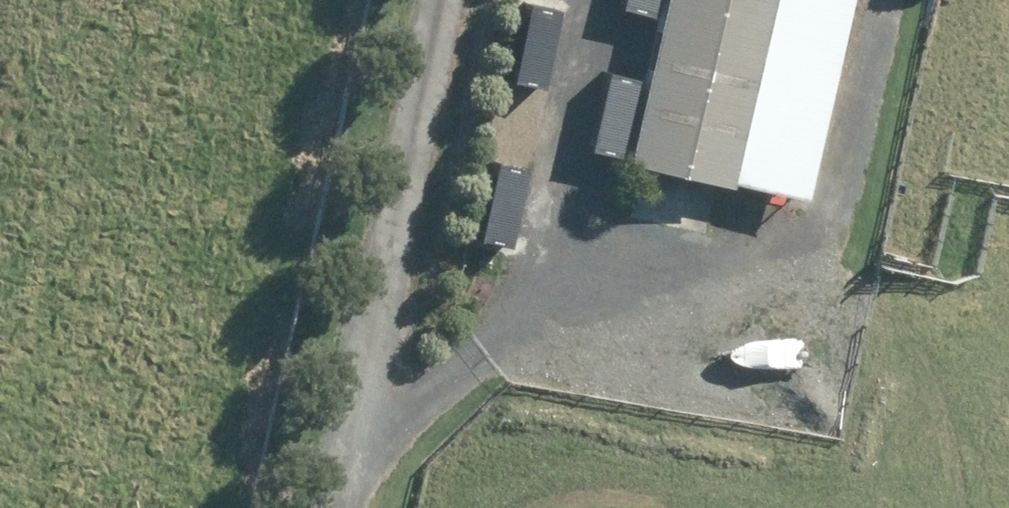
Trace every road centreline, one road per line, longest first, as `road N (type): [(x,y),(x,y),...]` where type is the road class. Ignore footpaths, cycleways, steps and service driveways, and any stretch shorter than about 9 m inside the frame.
road 1 (track): [(357,507),(467,0)]
road 2 (track): [(374,429),(508,302),(565,193),(607,0)]
road 3 (track): [(878,0),(879,28),(804,289),(672,336)]
road 4 (track): [(672,336),(508,302)]

